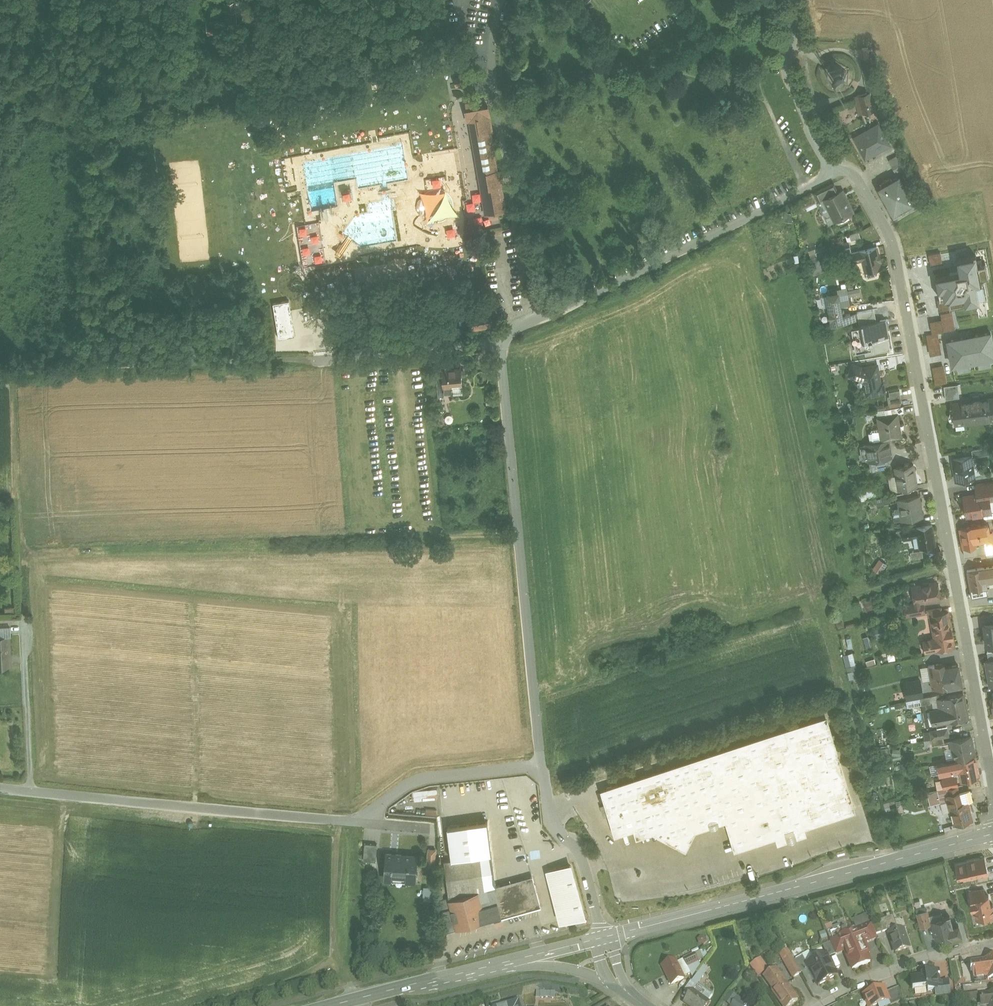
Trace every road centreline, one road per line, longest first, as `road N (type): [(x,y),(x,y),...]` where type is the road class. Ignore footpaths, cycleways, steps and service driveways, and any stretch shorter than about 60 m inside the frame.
road 1 (unclassified): [(541,766),(503,347),(523,323),(851,166)]
road 2 (residential): [(992,784),(891,237),(851,166)]
road 3 (unclassified): [(0,790),(333,820),(369,812),(415,780),(541,766)]
road 4 (track): [(15,377),(506,341)]
road 5 (secondary): [(602,937),(992,833)]
road 6 (track): [(30,638),(15,377)]
road 7 (track): [(523,323),(492,69)]
road 8 (secondary): [(332,1005),(515,960)]
road 9 (residential): [(817,1005),(866,980),(992,944)]
road 10 (unclassified): [(541,766),(553,823),(583,860),(602,937)]
road 11 (residential): [(851,166),(813,89),(793,0)]

